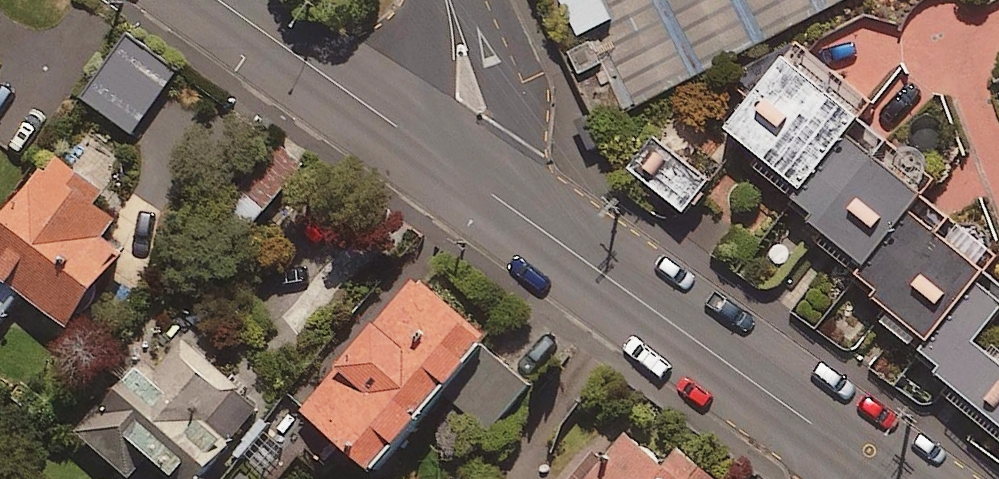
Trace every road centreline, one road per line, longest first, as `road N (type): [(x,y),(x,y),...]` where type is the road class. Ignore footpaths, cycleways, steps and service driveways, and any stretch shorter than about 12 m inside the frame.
road 1 (tertiary): [(847,453),(439,156)]
road 2 (tertiary): [(439,156),(221,0)]
road 3 (tertiary): [(448,0),(467,102),(439,156)]

